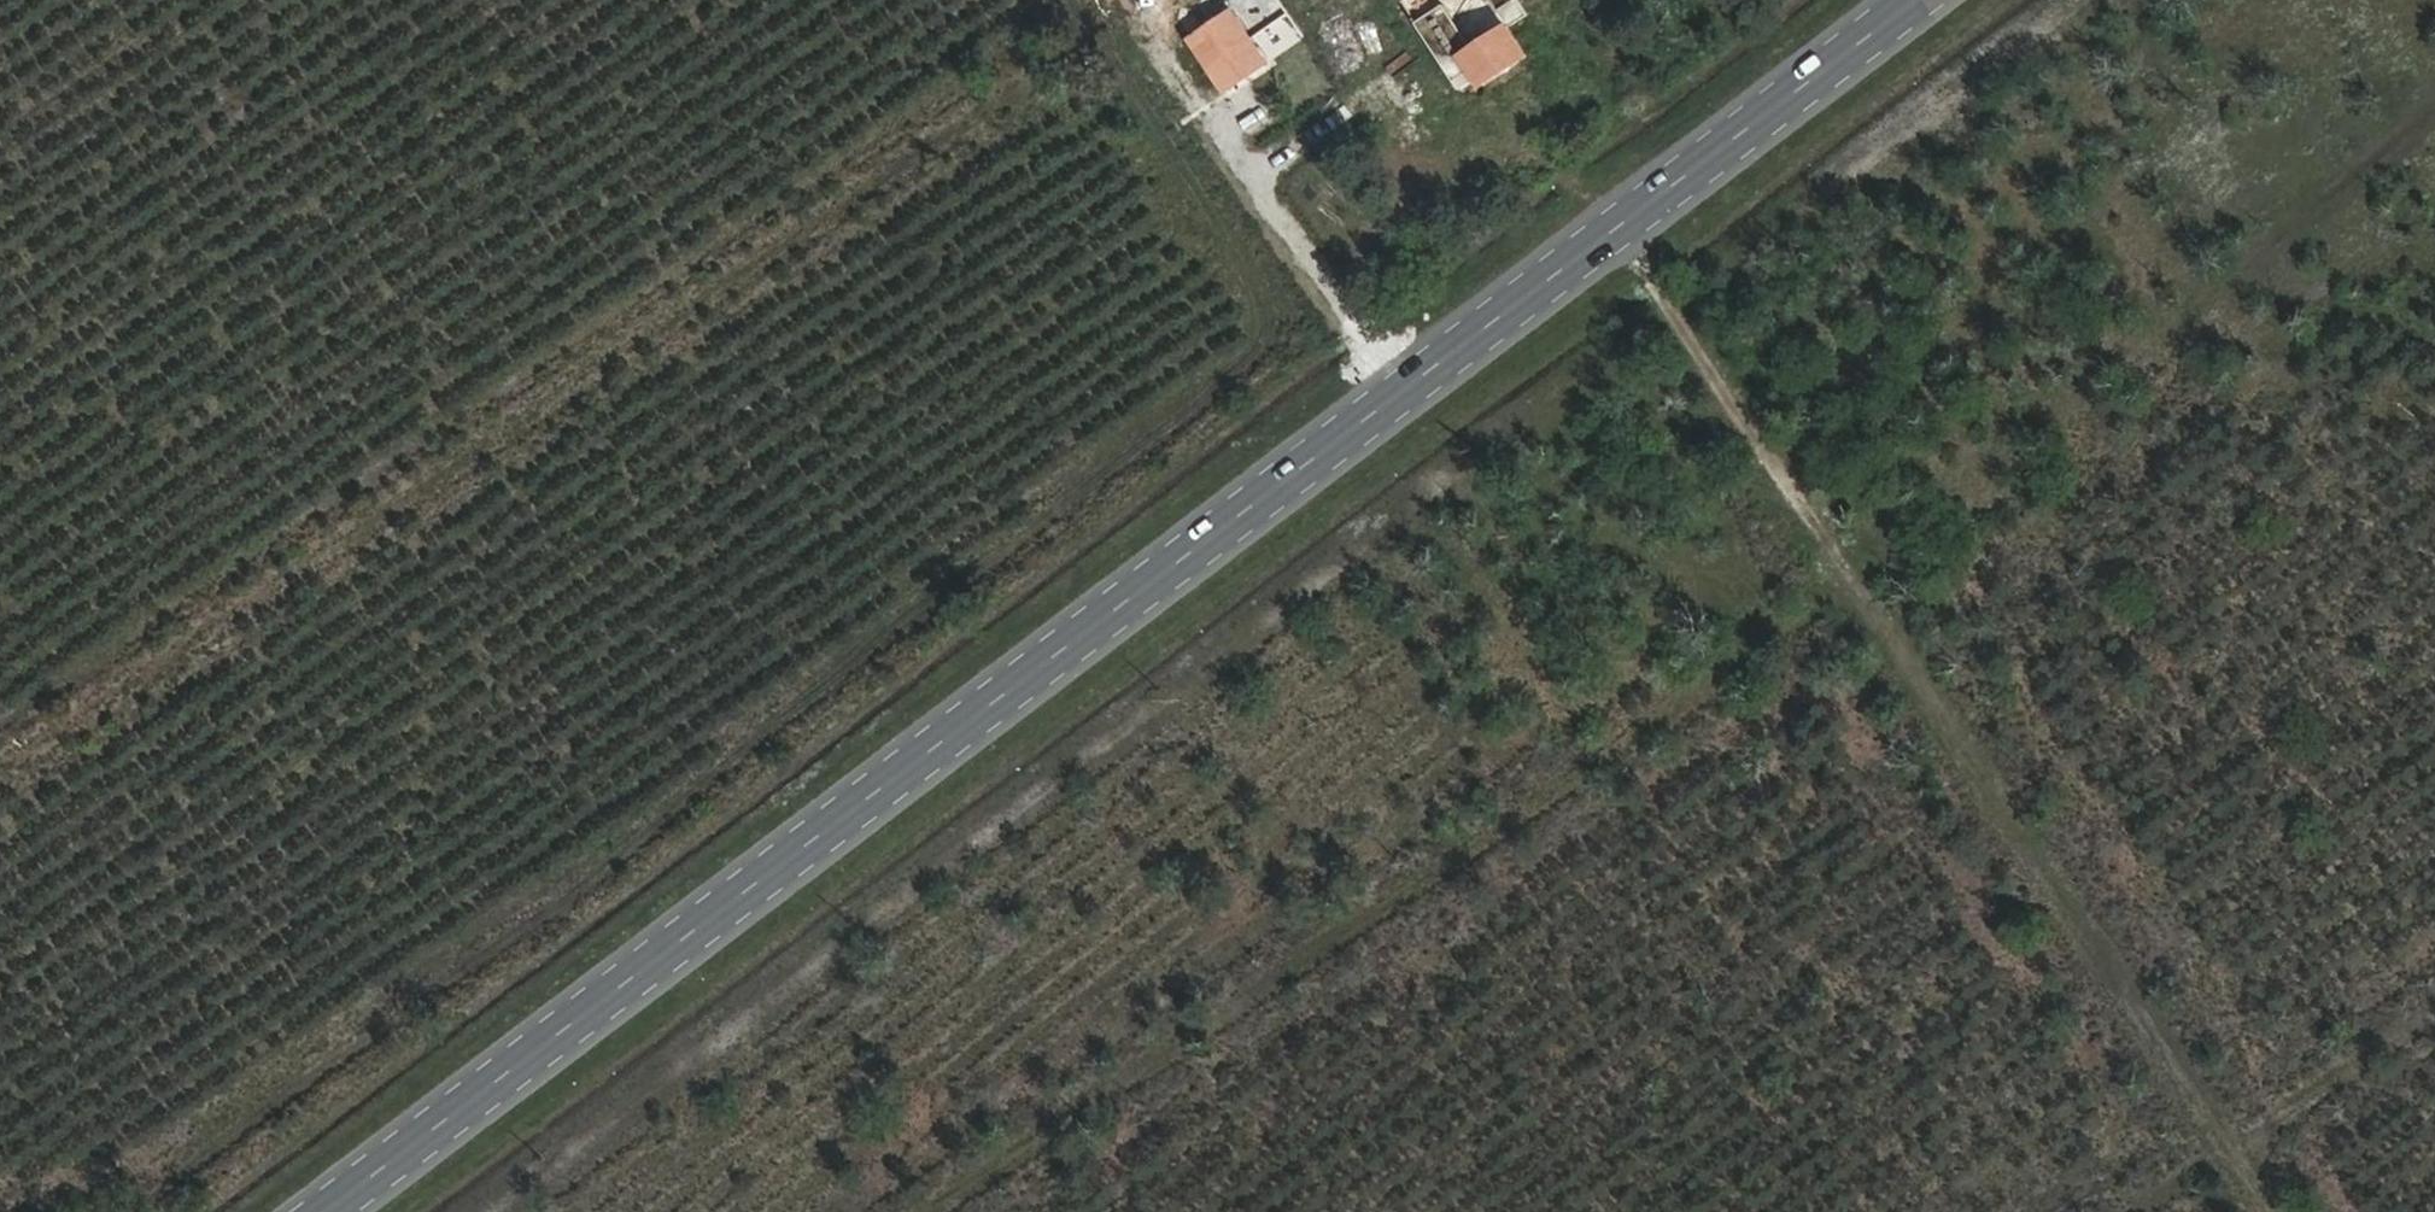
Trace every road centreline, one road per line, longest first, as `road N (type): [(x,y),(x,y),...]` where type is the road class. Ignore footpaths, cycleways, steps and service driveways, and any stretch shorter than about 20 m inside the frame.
road 1 (primary): [(1927,0),(335,1211)]
road 2 (track): [(1624,230),(2273,1211)]

